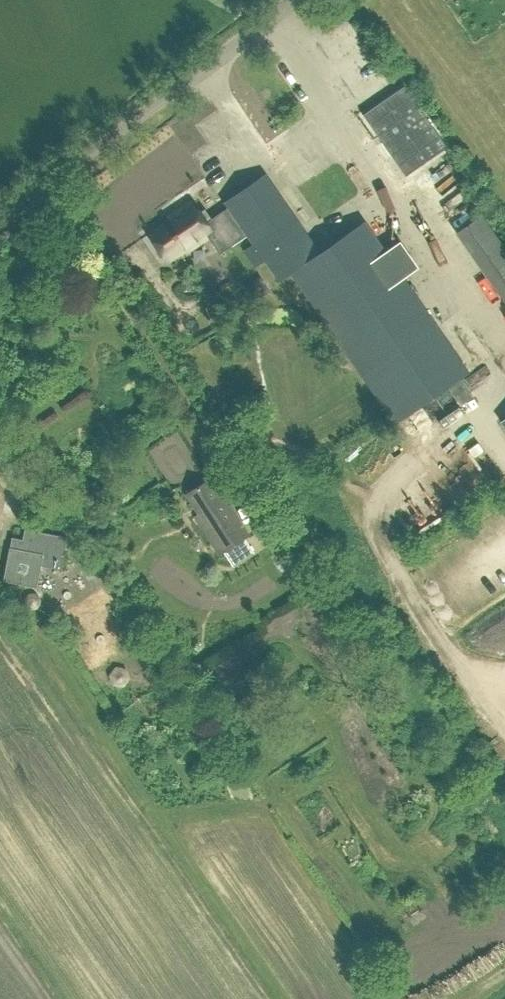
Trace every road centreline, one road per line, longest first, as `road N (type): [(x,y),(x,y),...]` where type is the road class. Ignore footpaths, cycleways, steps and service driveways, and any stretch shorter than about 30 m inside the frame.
road 1 (unclassified): [(0,217),(294,0)]
road 2 (track): [(423,454),(385,488),(379,542),(389,576),(468,681),(504,688)]

